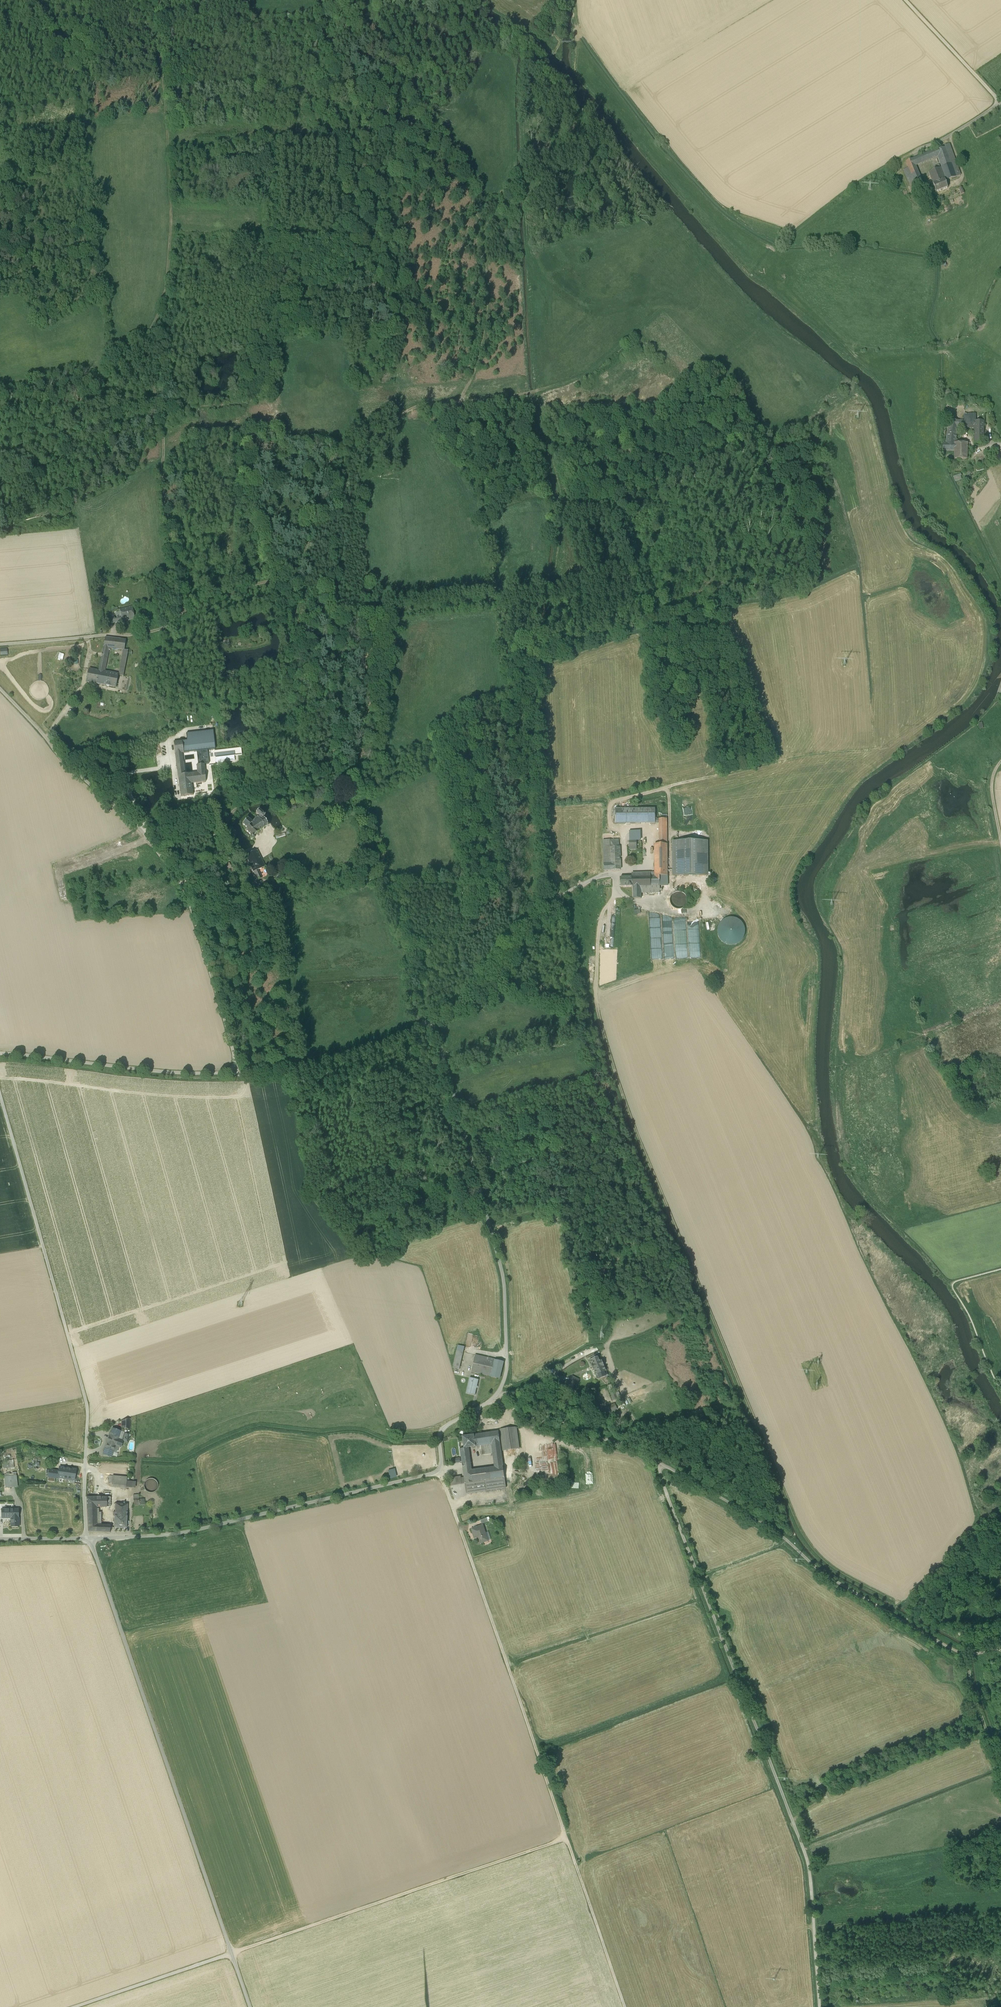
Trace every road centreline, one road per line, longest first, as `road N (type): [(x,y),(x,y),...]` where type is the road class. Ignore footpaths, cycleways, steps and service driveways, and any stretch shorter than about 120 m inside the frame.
road 1 (track): [(821,2006),(809,1865),(659,1469),(754,1518),(827,1577),(966,1655)]
road 2 (track): [(891,1614),(896,1601),(838,1572),(804,1539),(636,1132),(596,994),(600,921),(616,875)]
road 3 (track): [(626,2006),(437,1471)]
road 4 (track): [(567,1838),(77,2006)]
road 5 (unclassified): [(89,1538),(250,2006)]
road 6 (unclassified): [(239,1071),(177,877),(138,827),(0,688)]
road 7 (unclassified): [(89,1538),(178,1533),(432,1474),(441,1466),(441,1432),(494,1398)]
road 8 (track): [(147,344),(184,606),(148,632),(0,645)]
road 9 (unclassified): [(0,1093),(88,1408),(89,1538)]
road 10 (unclassified): [(494,1398),(507,1368),(504,1279),(432,1019)]
road 11 (track): [(139,0),(162,60),(172,221),(166,294),(147,344)]
road 12 (unclassified): [(626,875),(593,879),(552,901),(474,993),(432,1019)]
road 13 (track): [(1000,103),(872,174),(791,232)]
road 14 (unclassified): [(239,1071),(145,1071),(0,1053)]
road 15 (unclassified): [(432,1019),(366,1053),(293,1074),(257,1080),(239,1071)]
road 16 (unclassified): [(494,1398),(569,1432),(637,1447),(662,1465)]
road 17 (unclassified): [(1000,103),(905,0)]
road 18 (track): [(497,1394),(542,1383),(607,1348),(615,1332)]
road 19 (track): [(1000,1774),(966,1655)]

